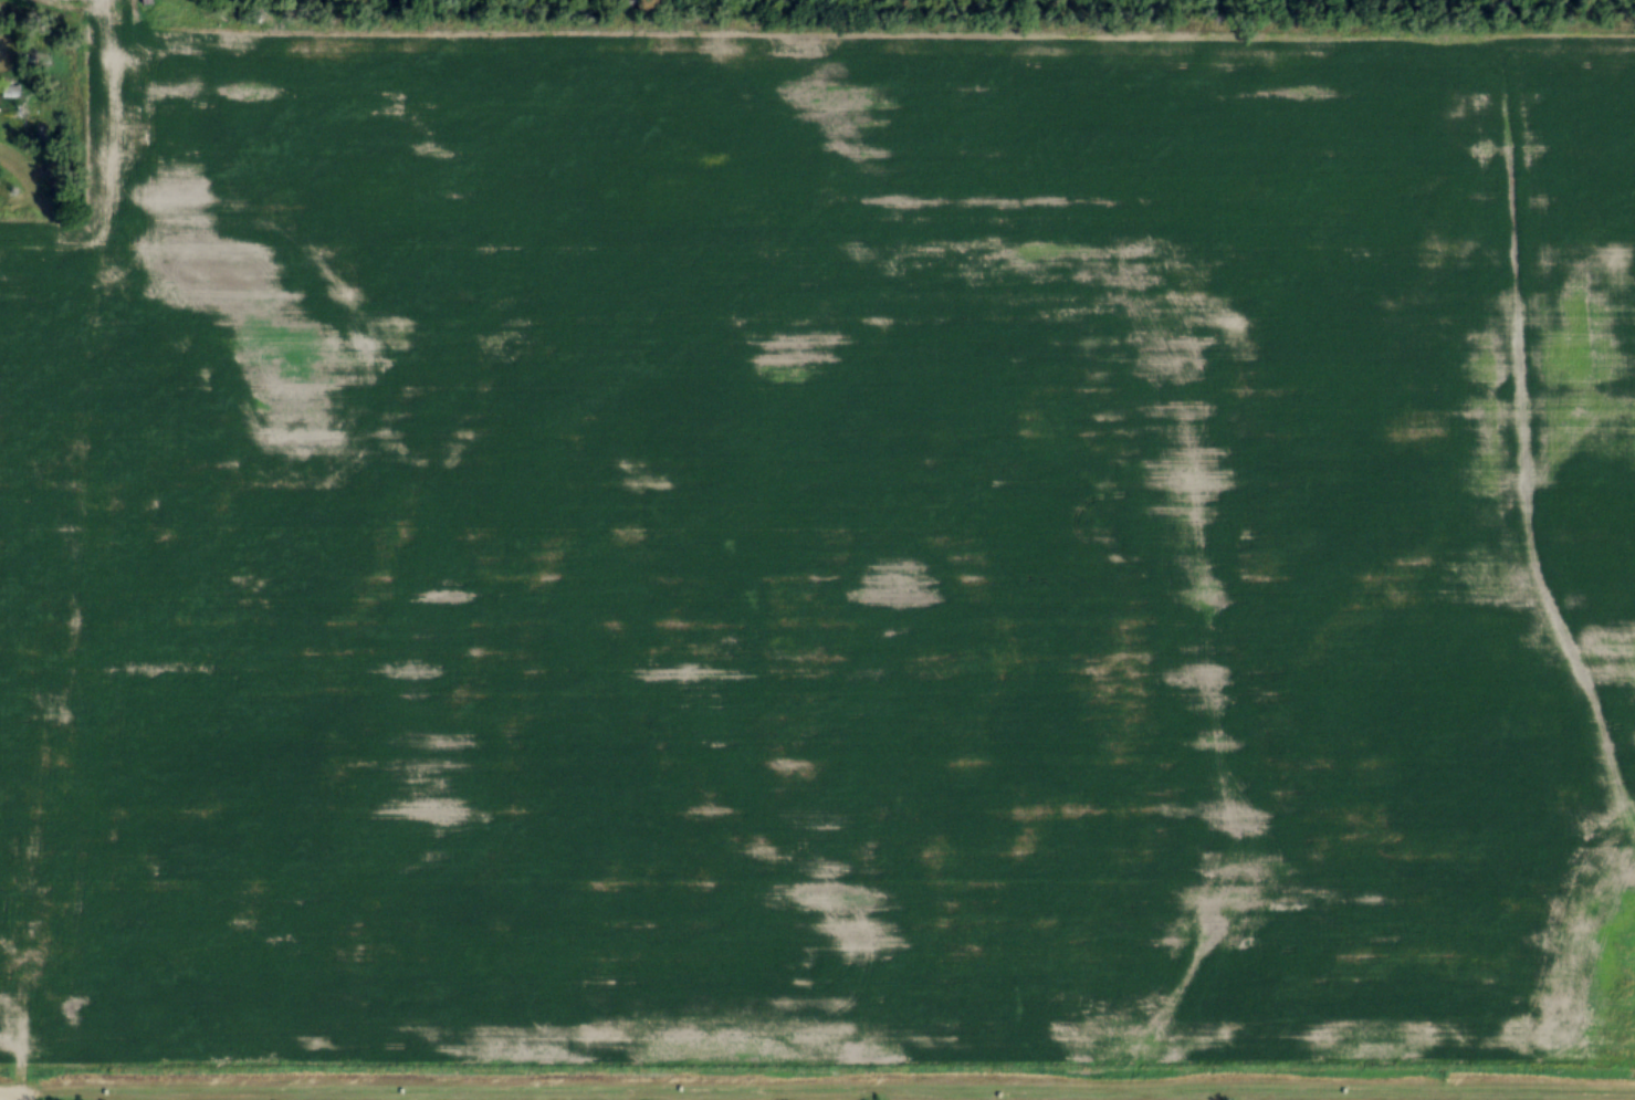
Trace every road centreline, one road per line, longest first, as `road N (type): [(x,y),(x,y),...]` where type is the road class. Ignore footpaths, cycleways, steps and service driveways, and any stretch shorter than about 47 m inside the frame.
road 1 (track): [(0,1097),(1634,1093)]

